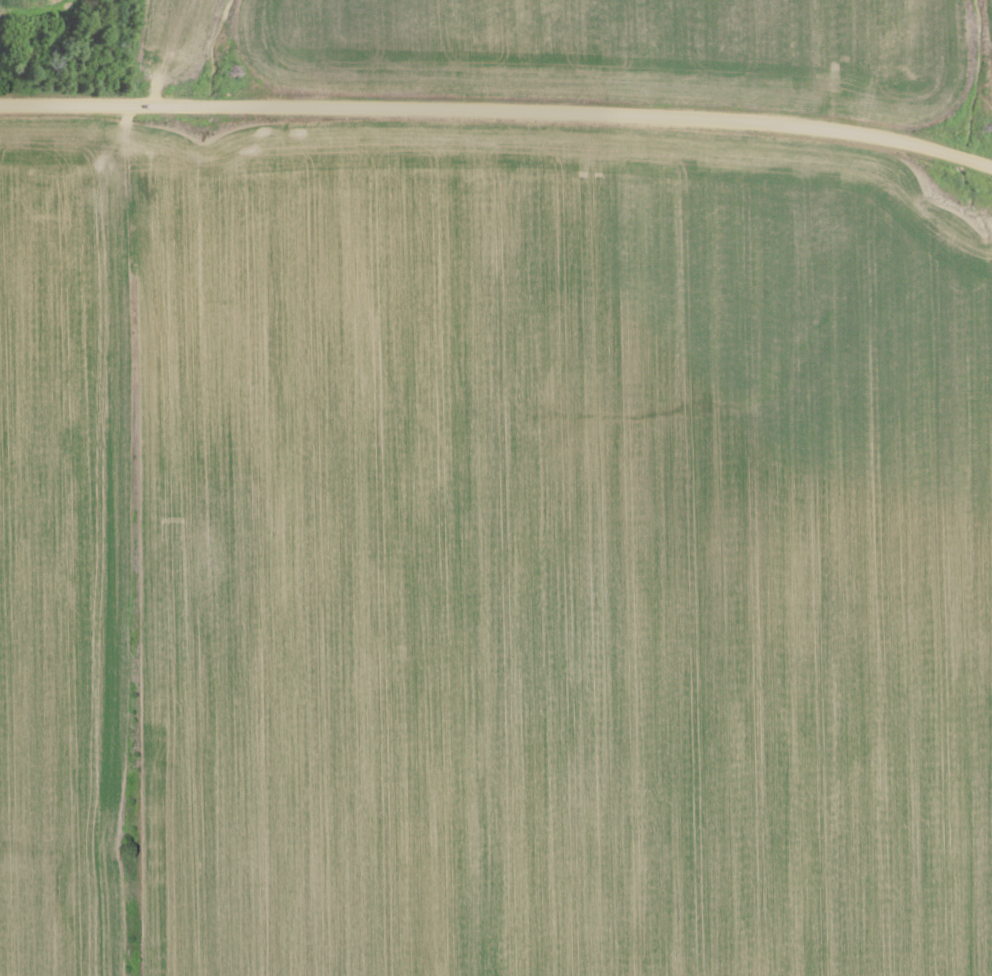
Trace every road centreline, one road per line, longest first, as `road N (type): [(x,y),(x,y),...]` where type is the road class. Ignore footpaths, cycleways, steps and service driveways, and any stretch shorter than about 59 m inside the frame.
road 1 (residential): [(991,200),(812,146),(638,115),(0,101)]

